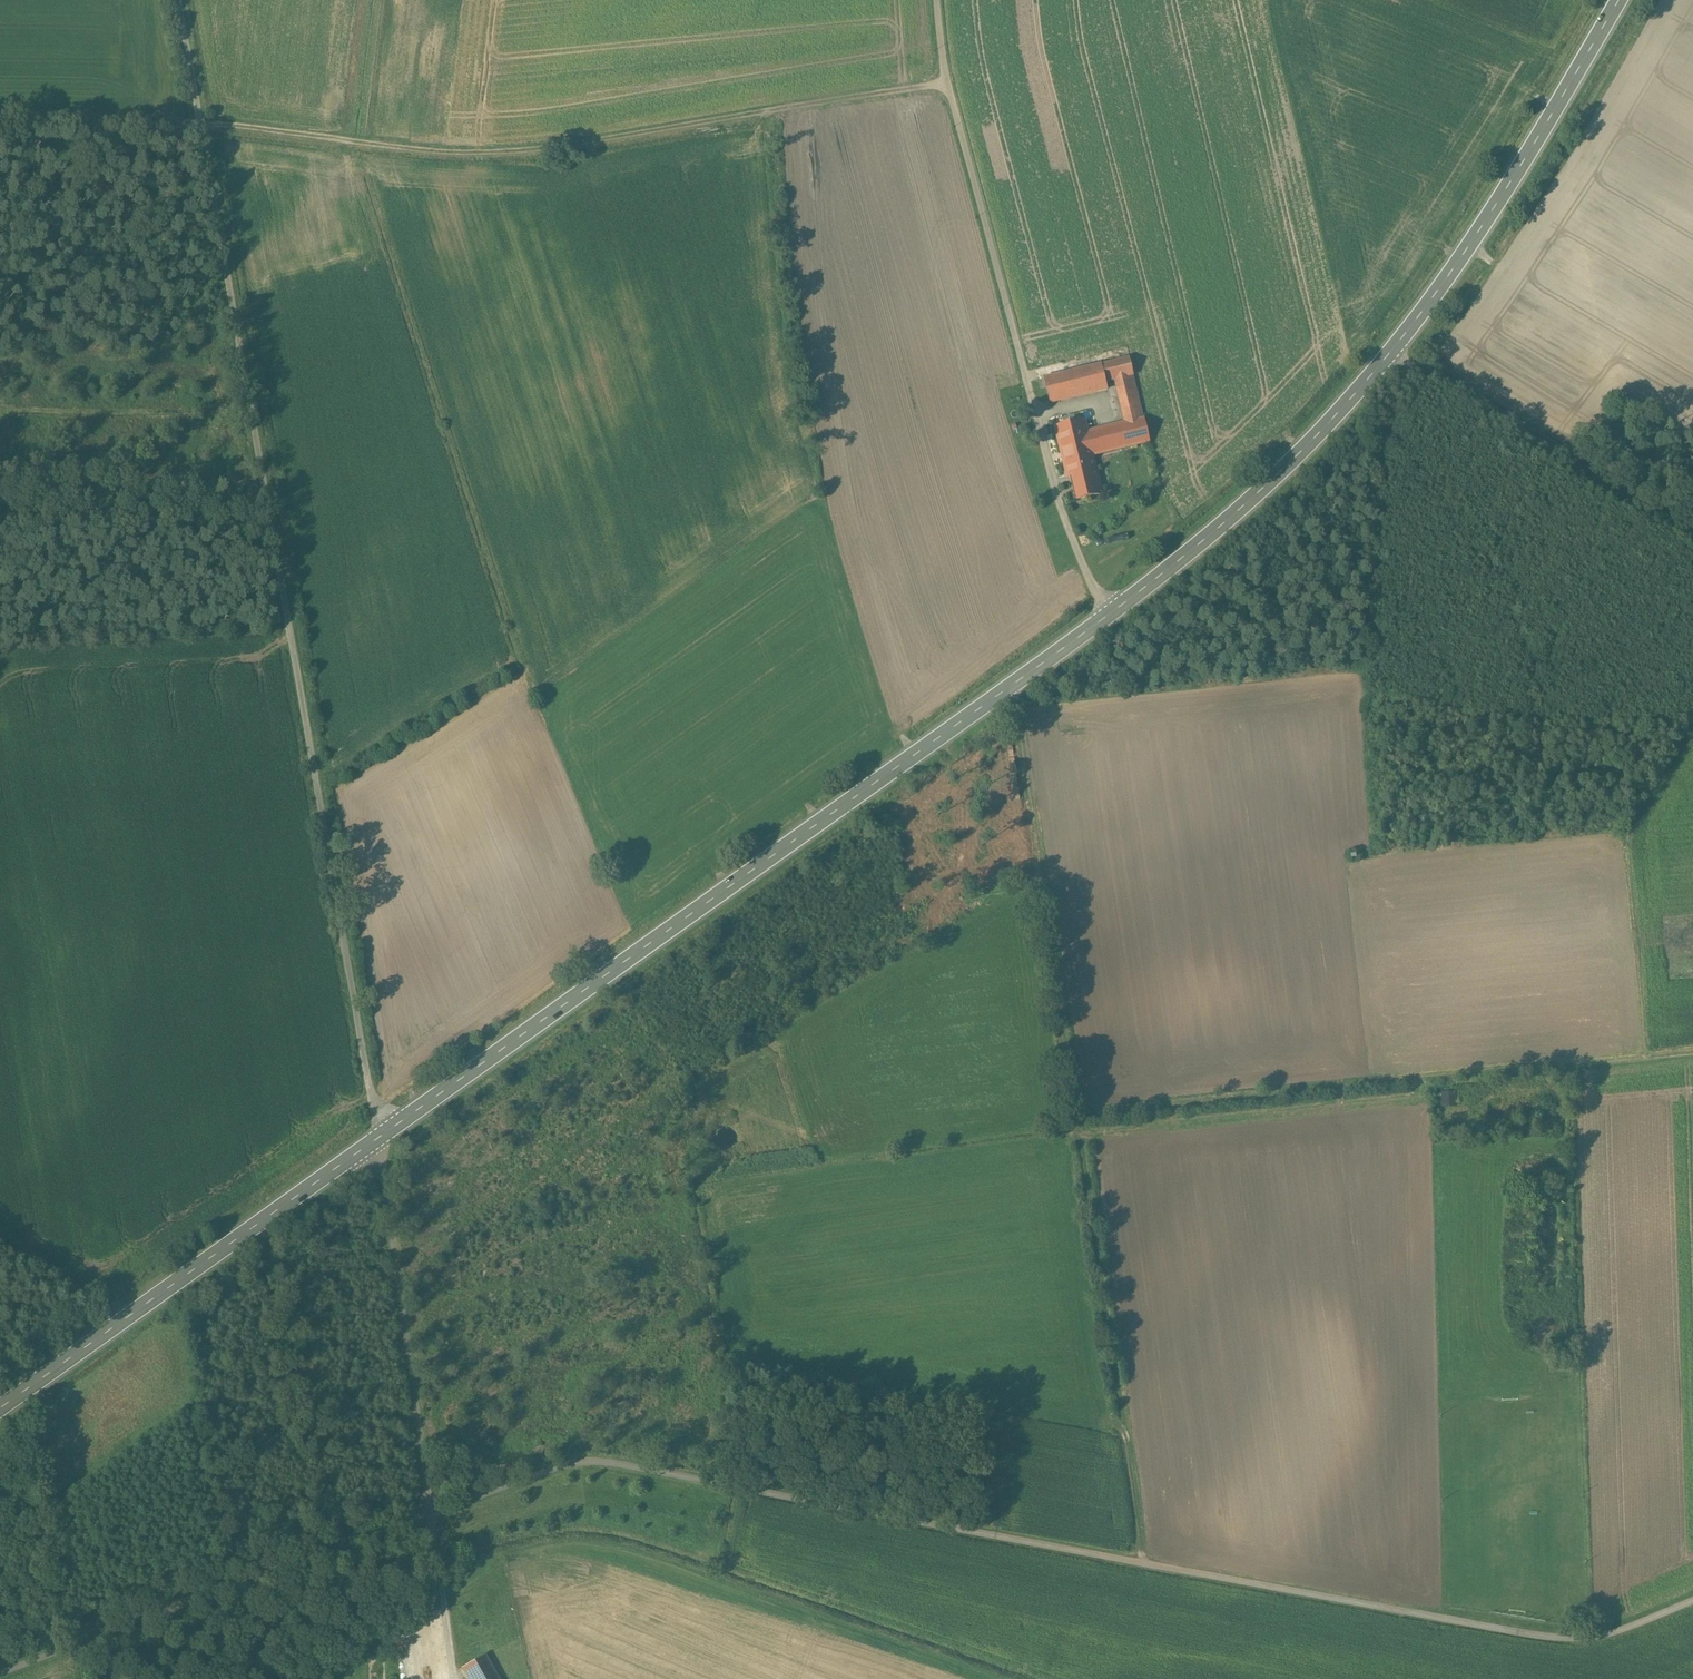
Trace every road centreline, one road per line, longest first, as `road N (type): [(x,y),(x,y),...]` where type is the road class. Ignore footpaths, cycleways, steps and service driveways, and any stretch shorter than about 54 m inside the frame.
road 1 (unclassified): [(0,1667),(563,1460),(624,1458),(978,1532),(1549,1636),(1612,1632),(1692,1599)]
road 2 (unclassified): [(179,0),(379,1137)]
road 3 (secondary): [(1108,615),(379,1137)]
road 4 (secondary): [(1622,0),(1468,251),(1390,352),(1258,491),(1108,615)]
road 5 (track): [(946,85),(504,152),(201,125)]
road 6 (unclassified): [(1108,615),(1062,512),(946,85),(937,0)]
road 7 (track): [(1692,1046),(1074,1115)]
road 8 (track): [(379,1137),(455,1678)]
road 9 (secondary): [(379,1137),(0,1409)]
road 10 (track): [(1074,1115),(1144,1563)]
road 11 (track): [(1013,683),(1026,729),(1074,1115)]
road 12 (track): [(1390,352),(1692,535)]

